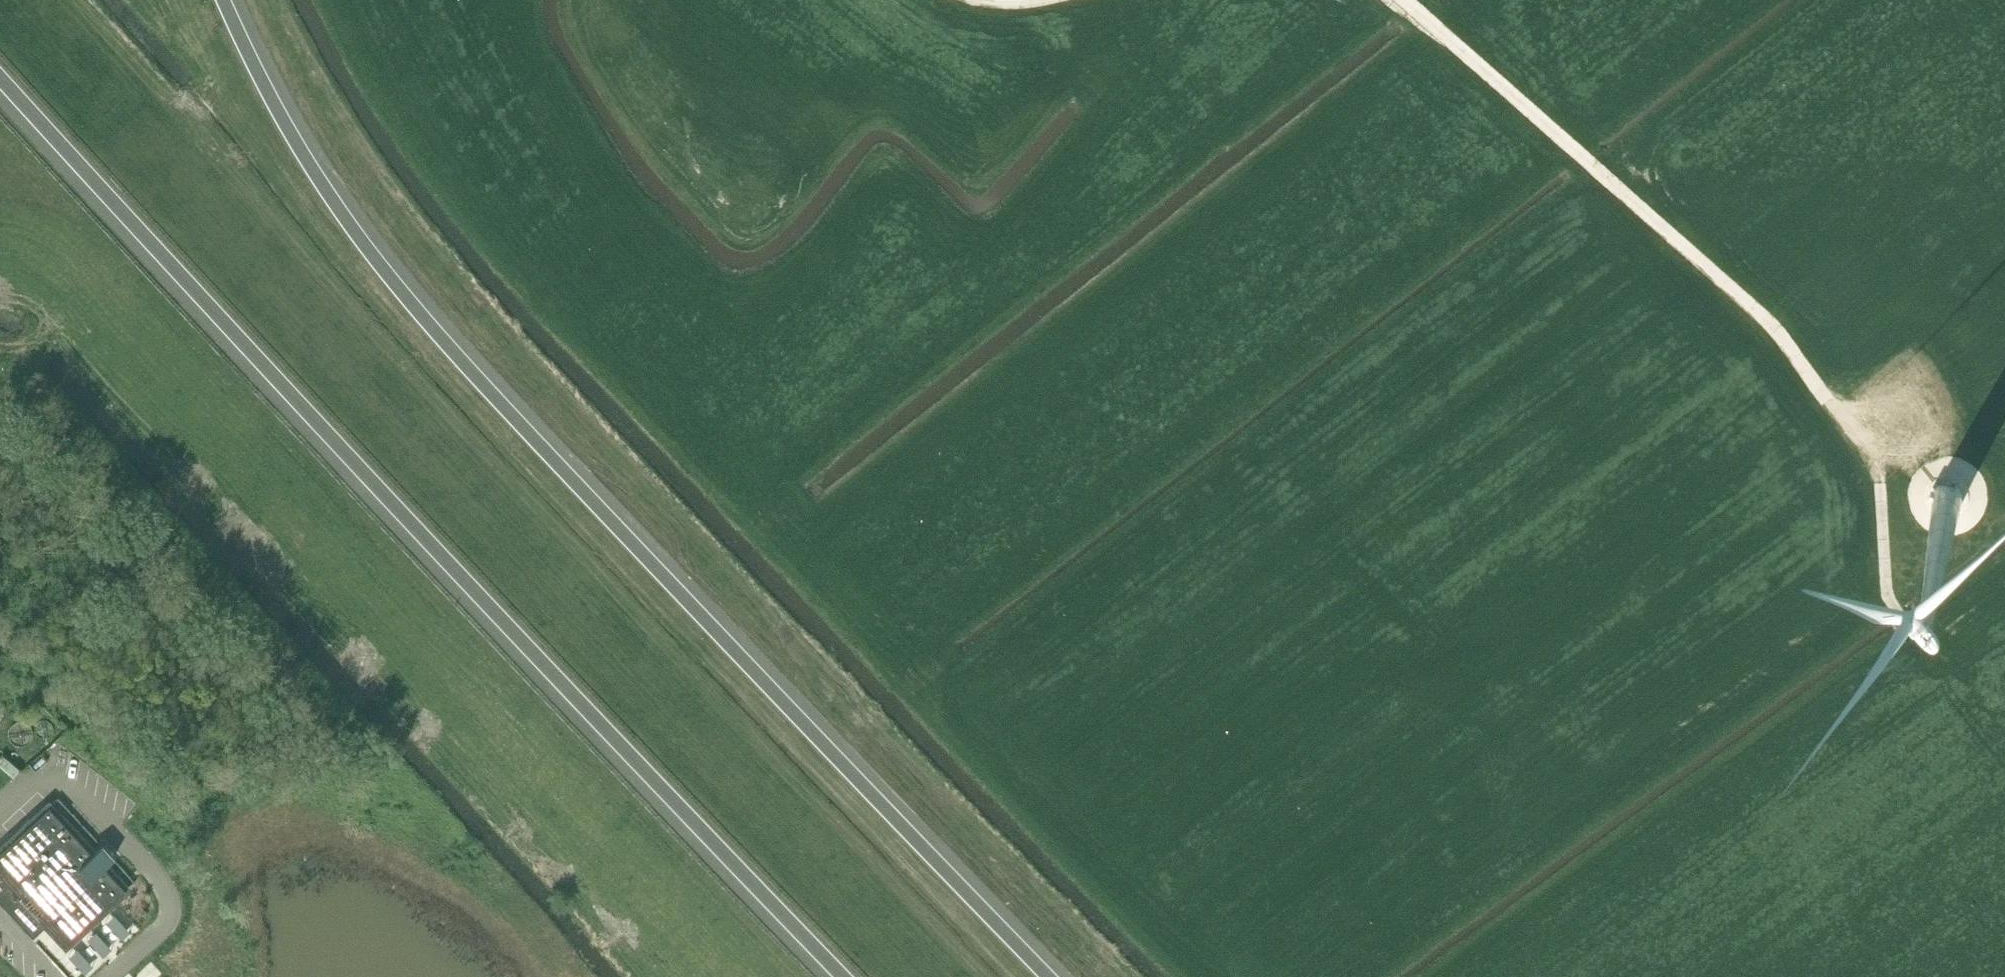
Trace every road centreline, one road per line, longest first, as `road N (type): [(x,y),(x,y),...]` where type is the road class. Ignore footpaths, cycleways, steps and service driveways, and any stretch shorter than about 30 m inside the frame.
road 1 (motorway): [(1050,976),(623,531),(385,269),(308,160),(225,0)]
road 2 (motorway): [(0,74),(847,976)]

